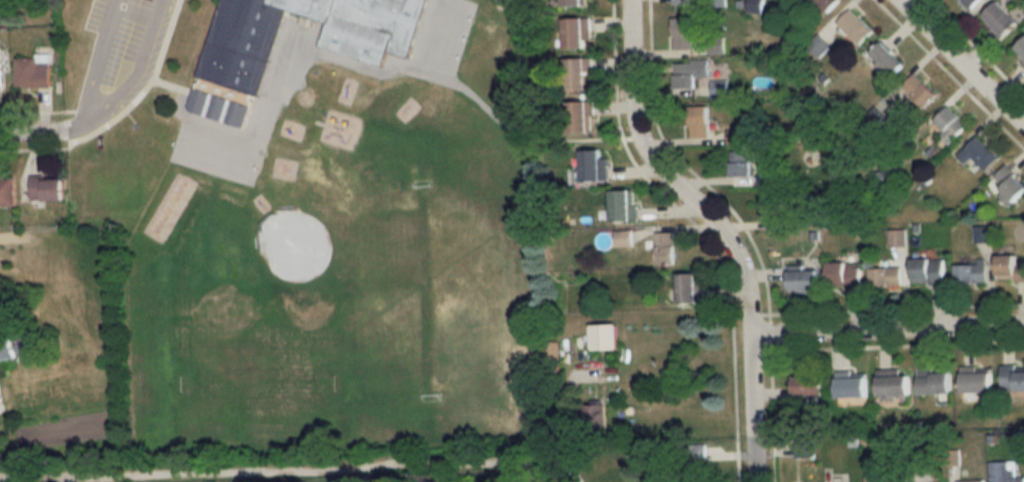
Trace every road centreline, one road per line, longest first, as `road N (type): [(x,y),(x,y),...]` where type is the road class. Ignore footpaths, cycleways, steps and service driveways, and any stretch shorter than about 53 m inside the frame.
road 1 (residential): [(0,481),(534,463)]
road 2 (residential): [(756,481),(745,285),(718,230),(640,146),(629,0)]
road 3 (residential): [(749,334),(1023,326)]
road 4 (residential): [(899,0),(1023,124)]

